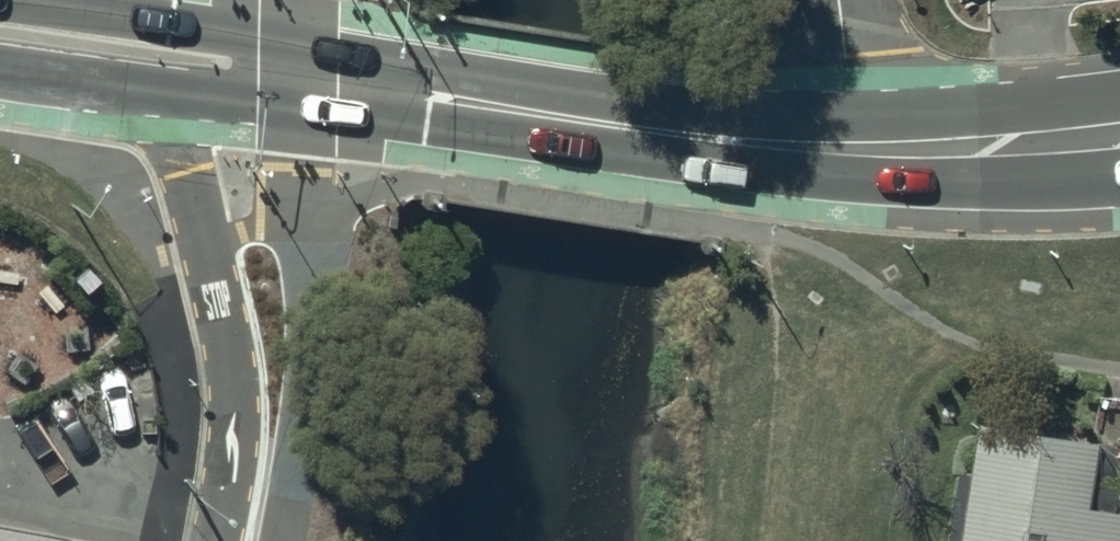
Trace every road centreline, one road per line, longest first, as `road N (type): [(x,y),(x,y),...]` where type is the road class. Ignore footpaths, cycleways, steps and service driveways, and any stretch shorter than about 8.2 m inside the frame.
road 1 (primary): [(135,60),(709,142),(869,150)]
road 2 (unclassified): [(218,540),(232,447),(230,333),(187,170),(135,60)]
road 3 (primary): [(869,150),(1119,133)]
road 4 (unclassified): [(837,0),(869,150)]
road 5 (primary): [(0,37),(135,60)]

